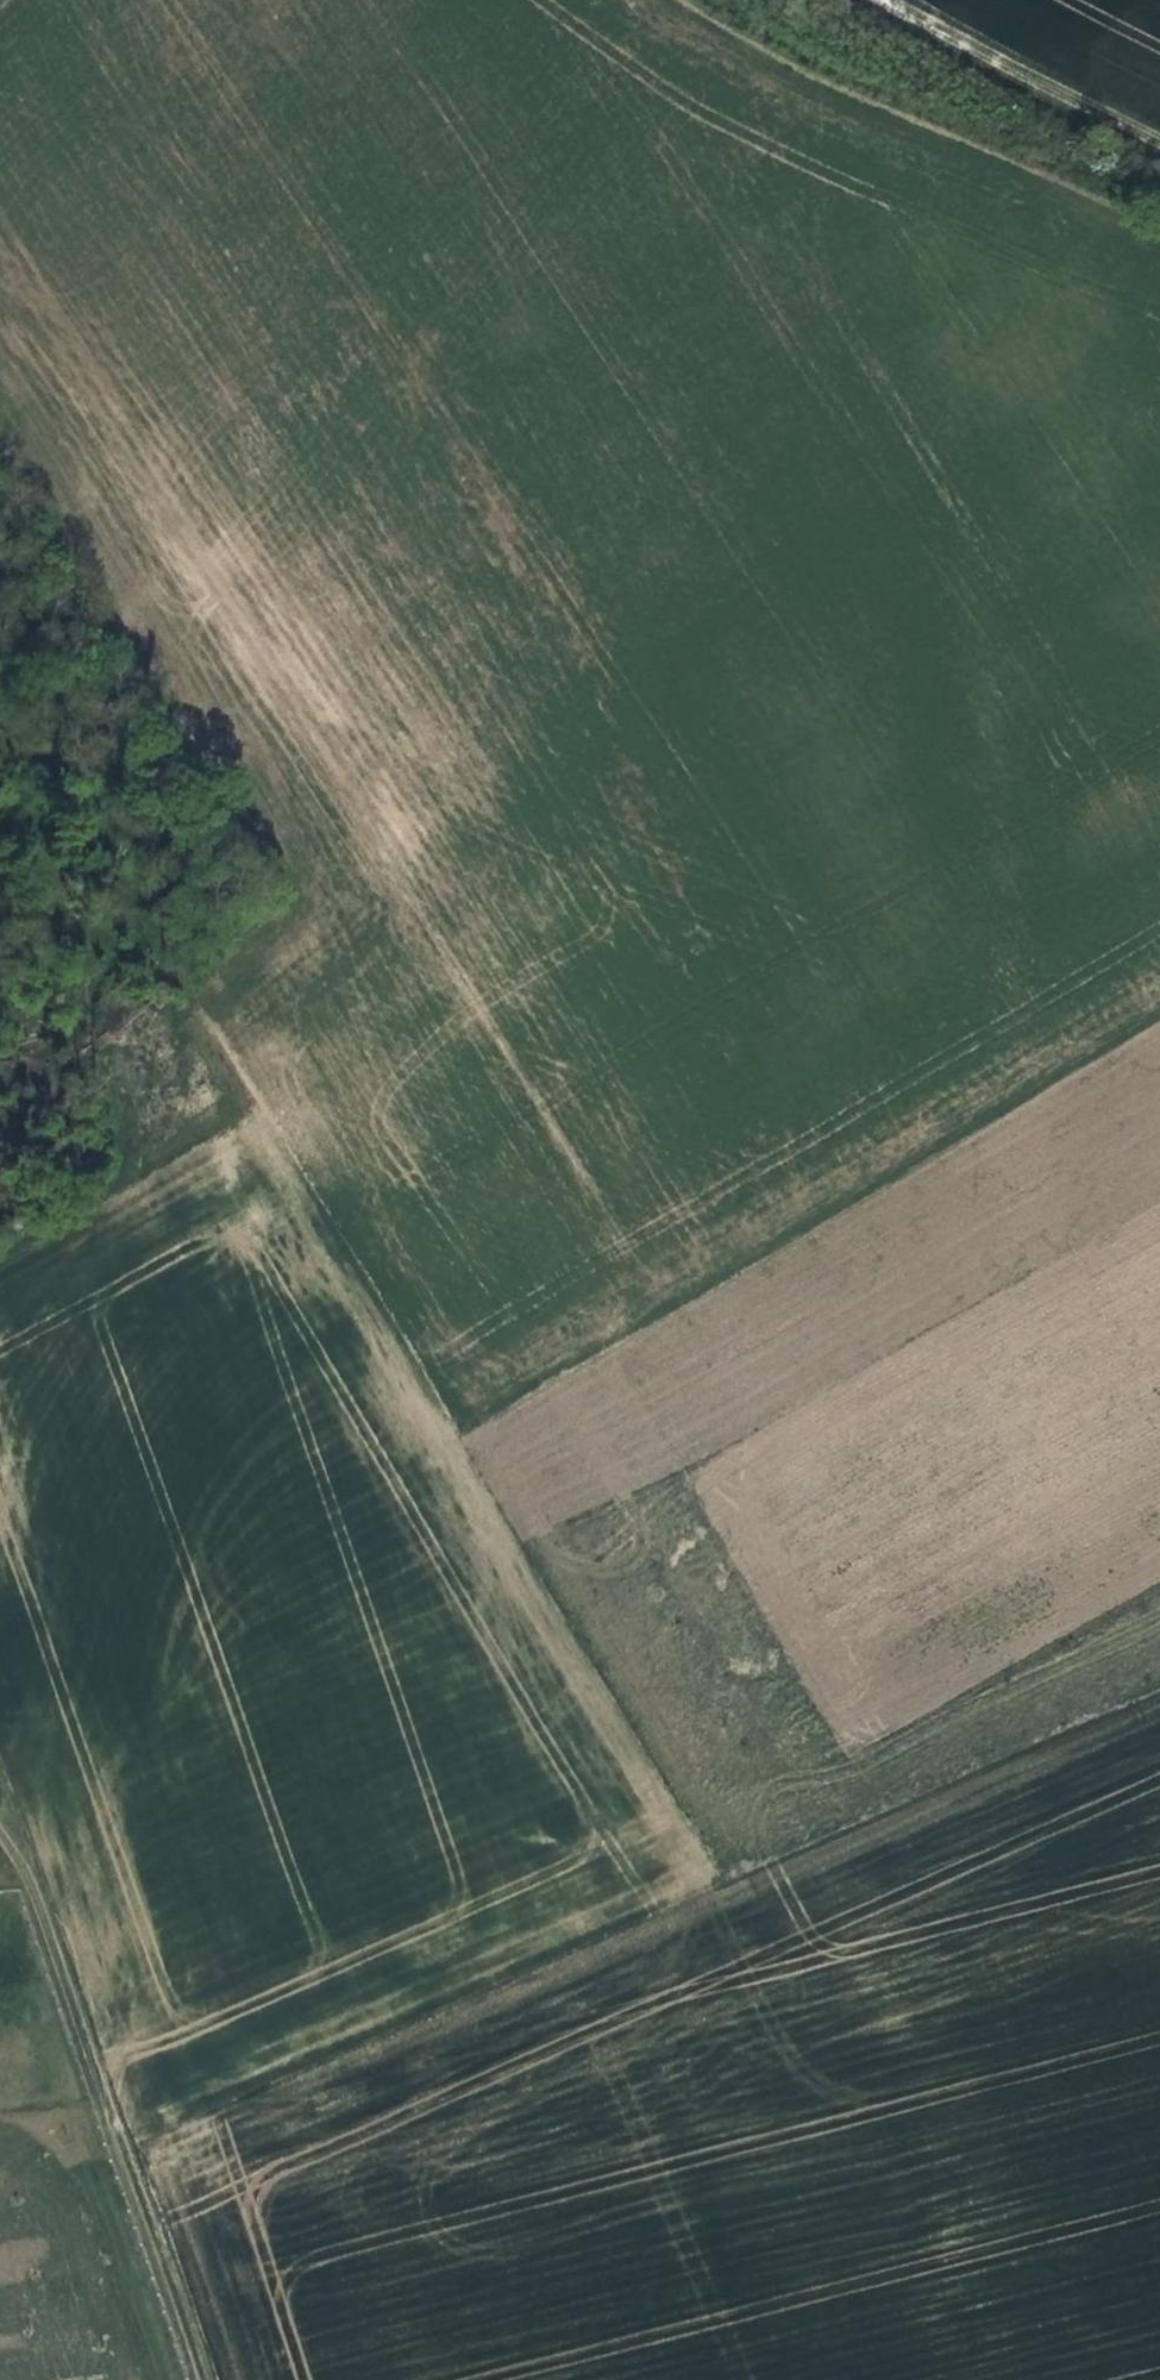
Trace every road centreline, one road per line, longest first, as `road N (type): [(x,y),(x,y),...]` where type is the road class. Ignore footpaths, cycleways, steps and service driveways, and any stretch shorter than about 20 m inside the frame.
road 1 (track): [(203,2379),(26,1861),(0,1830)]
road 2 (track): [(882,0),(1159,140)]

